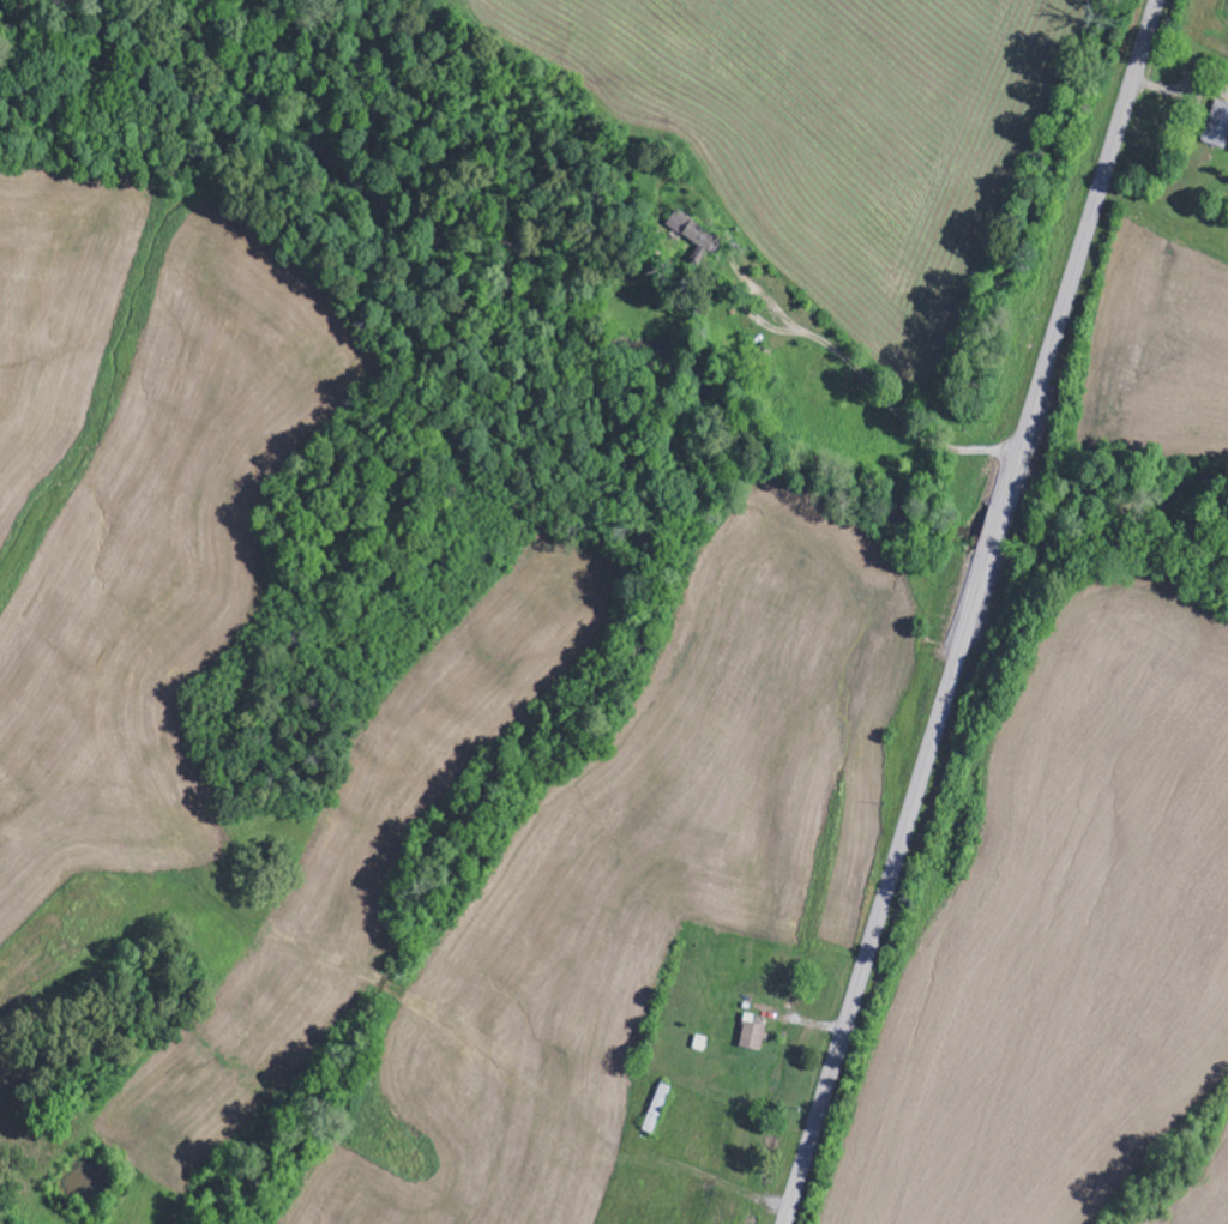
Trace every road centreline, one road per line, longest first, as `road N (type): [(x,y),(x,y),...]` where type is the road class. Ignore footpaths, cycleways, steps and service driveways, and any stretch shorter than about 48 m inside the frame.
road 1 (tertiary): [(784,1223),(1157,0)]

